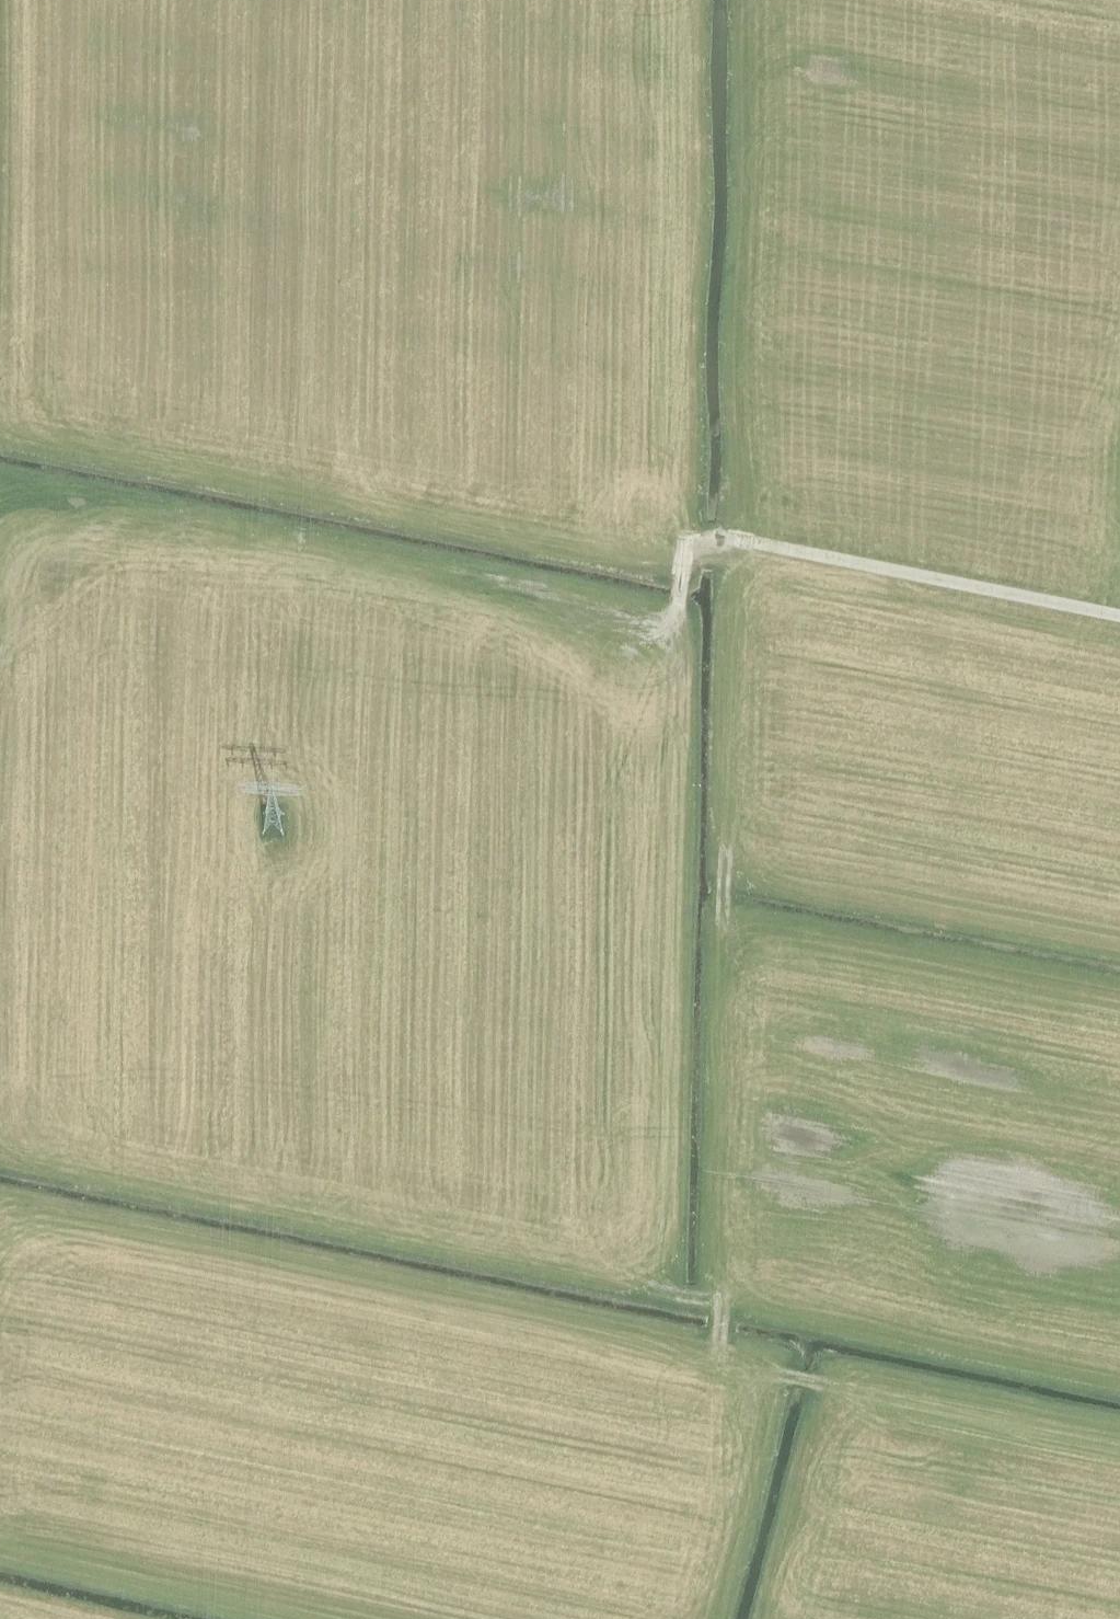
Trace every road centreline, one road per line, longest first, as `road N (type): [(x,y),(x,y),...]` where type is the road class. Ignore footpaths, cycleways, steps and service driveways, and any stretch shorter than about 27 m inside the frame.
road 1 (track): [(672,660),(685,561),(702,543),(722,538),(1119,615)]

